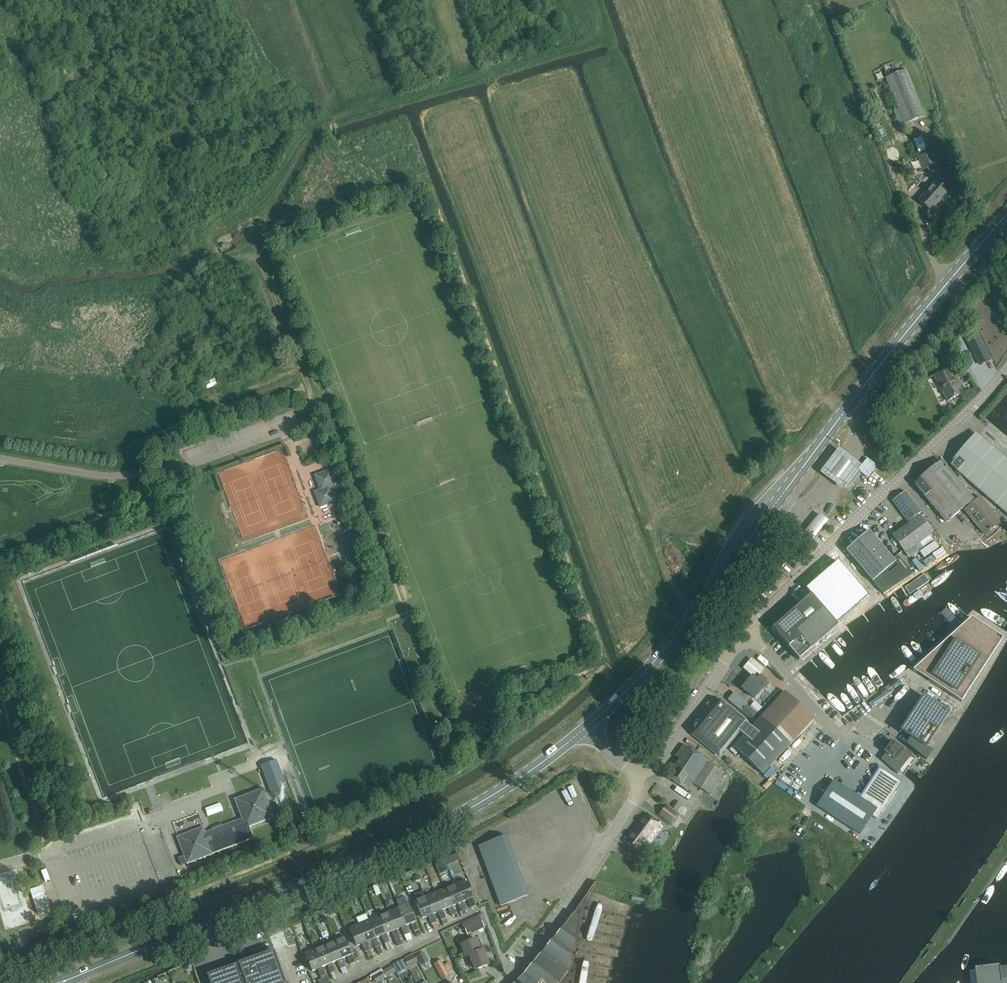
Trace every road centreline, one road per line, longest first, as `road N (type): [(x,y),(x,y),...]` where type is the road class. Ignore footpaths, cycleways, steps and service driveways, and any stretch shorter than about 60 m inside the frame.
road 1 (primary): [(587,727),(675,636),(884,360),(1006,215)]
road 2 (primary): [(75,977),(441,823),(587,727)]
road 3 (unclassified): [(640,776),(661,758),(753,622),(1006,367)]
road 4 (unclassified): [(504,982),(560,917),(634,800),(640,776)]
road 5 (track): [(259,257),(218,254),(215,234),(261,204),(299,140),(330,122)]
road 6 (residential): [(295,424),(188,464),(136,473)]
road 7 (residential): [(0,868),(148,822)]
road 8 (residential): [(0,458),(136,473)]

